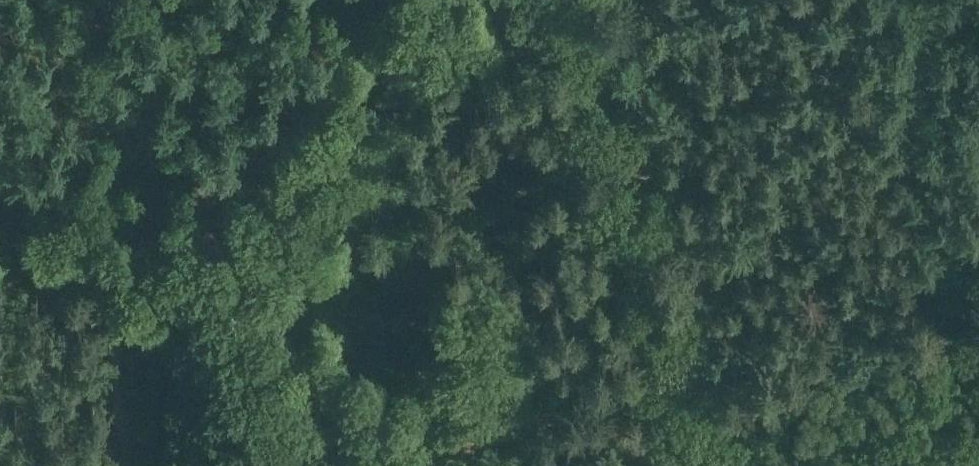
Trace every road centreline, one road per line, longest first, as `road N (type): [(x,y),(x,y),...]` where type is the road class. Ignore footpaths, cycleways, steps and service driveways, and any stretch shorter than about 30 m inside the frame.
road 1 (track): [(978,305),(744,361),(419,465)]
road 2 (track): [(585,0),(670,391),(671,465)]
road 3 (track): [(134,465),(81,199),(72,0)]

